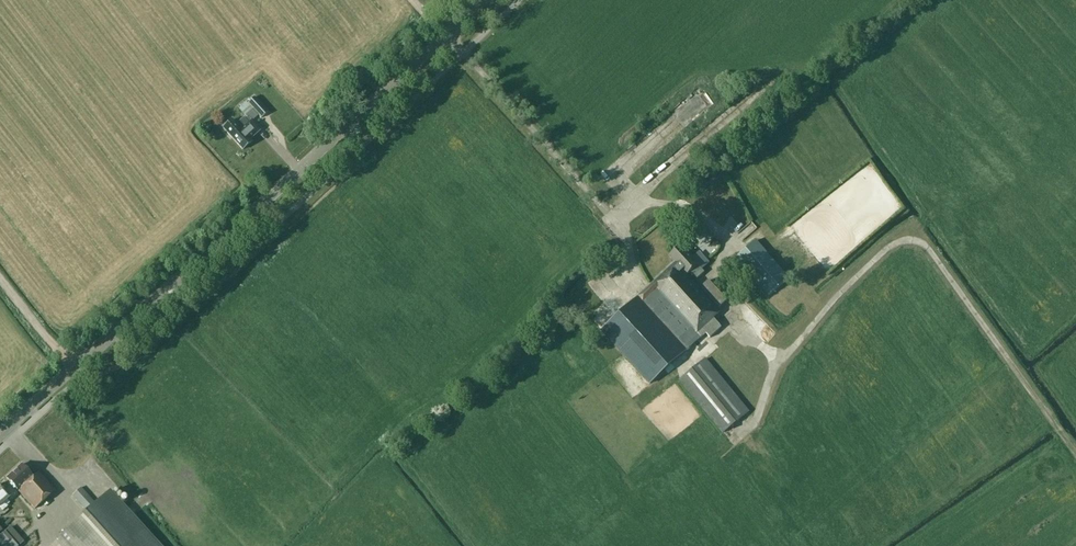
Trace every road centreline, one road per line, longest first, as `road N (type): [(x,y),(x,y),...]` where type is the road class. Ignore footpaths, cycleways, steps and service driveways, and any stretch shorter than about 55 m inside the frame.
road 1 (tertiary): [(0,435),(483,0)]

